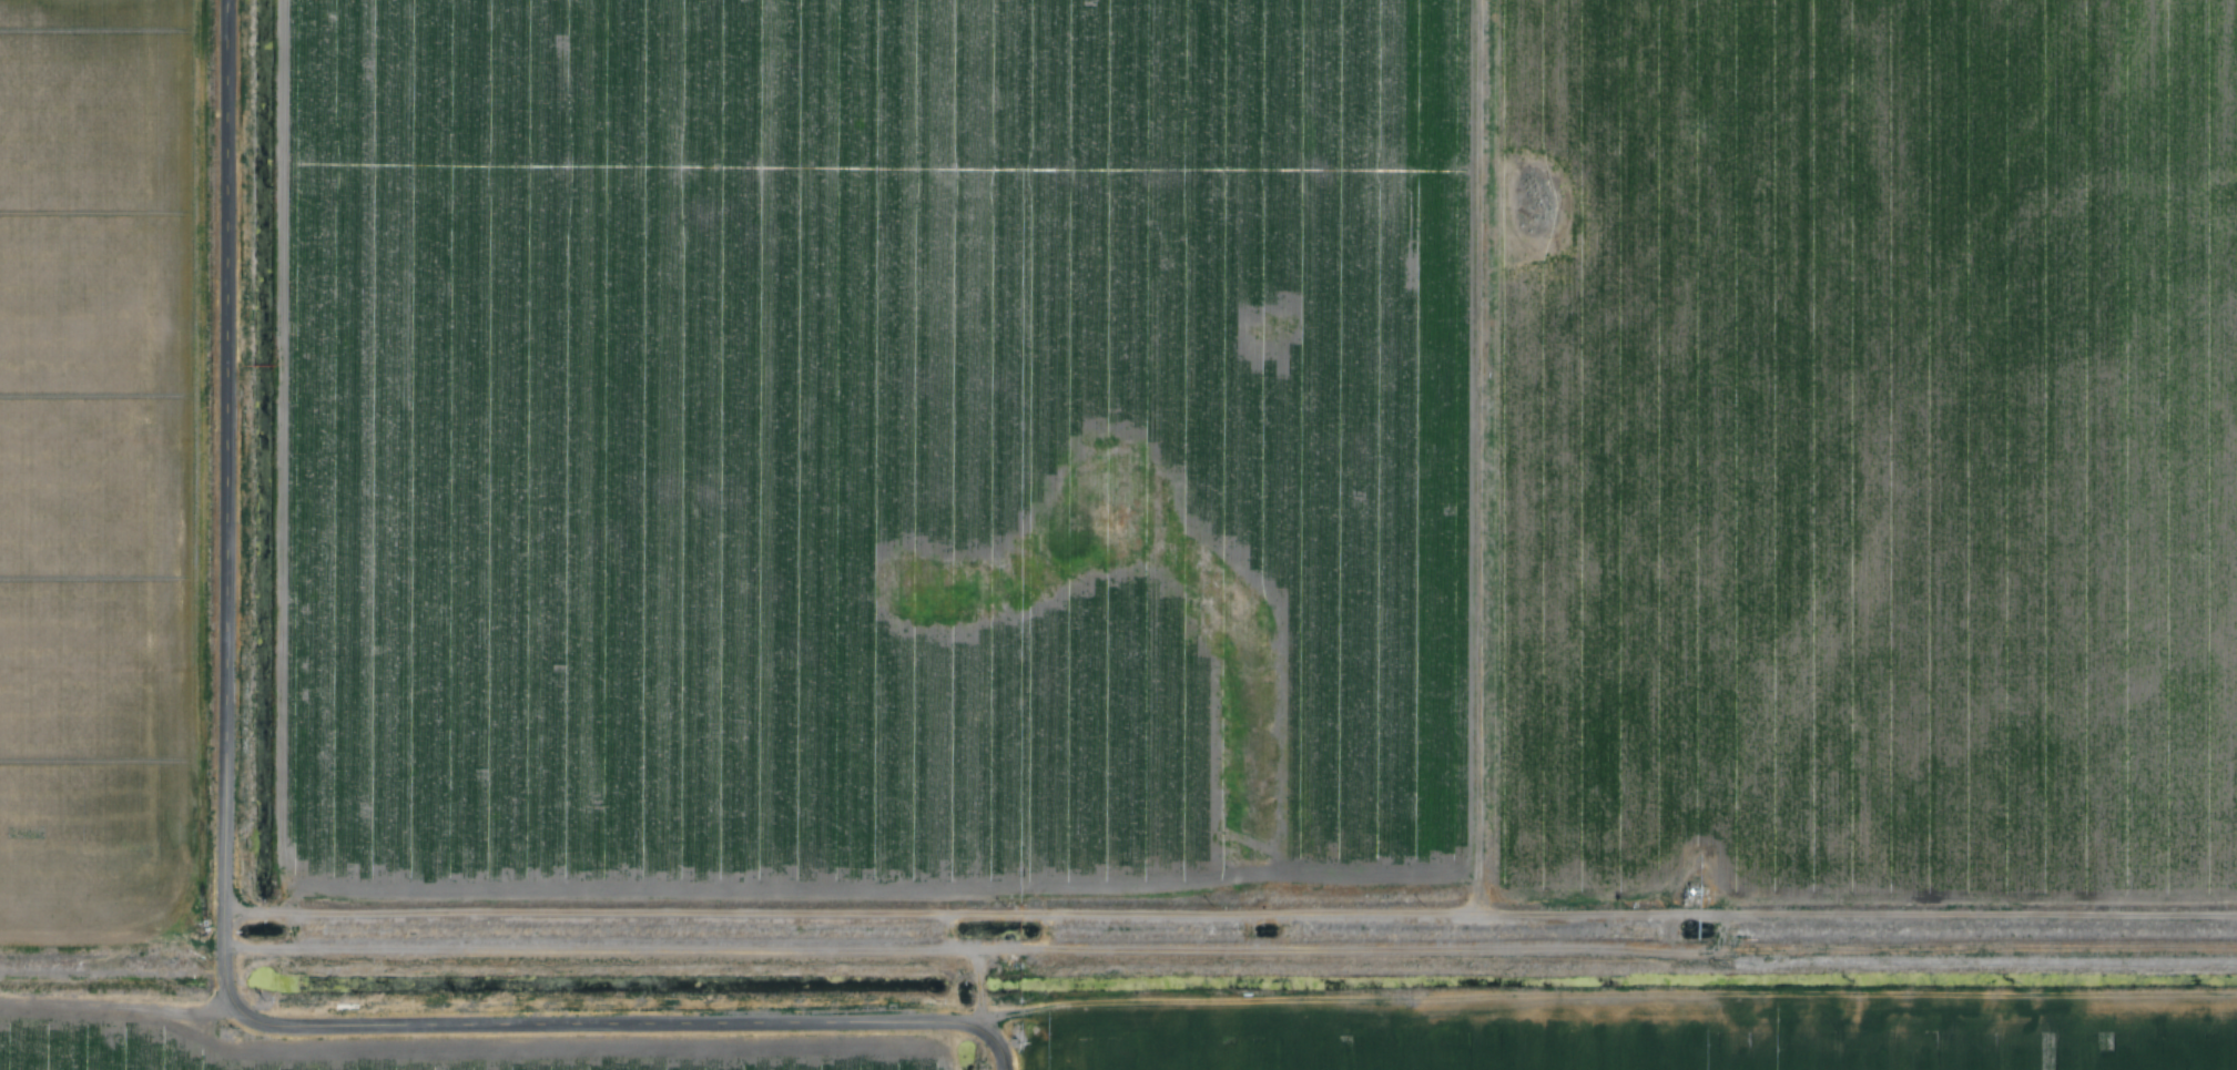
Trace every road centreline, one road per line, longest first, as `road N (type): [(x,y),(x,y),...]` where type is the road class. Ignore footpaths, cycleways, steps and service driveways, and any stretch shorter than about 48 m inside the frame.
road 1 (residential): [(224,880),(235,0)]
road 2 (residential): [(986,1016),(277,1020),(246,1007),(221,960),(224,880)]

